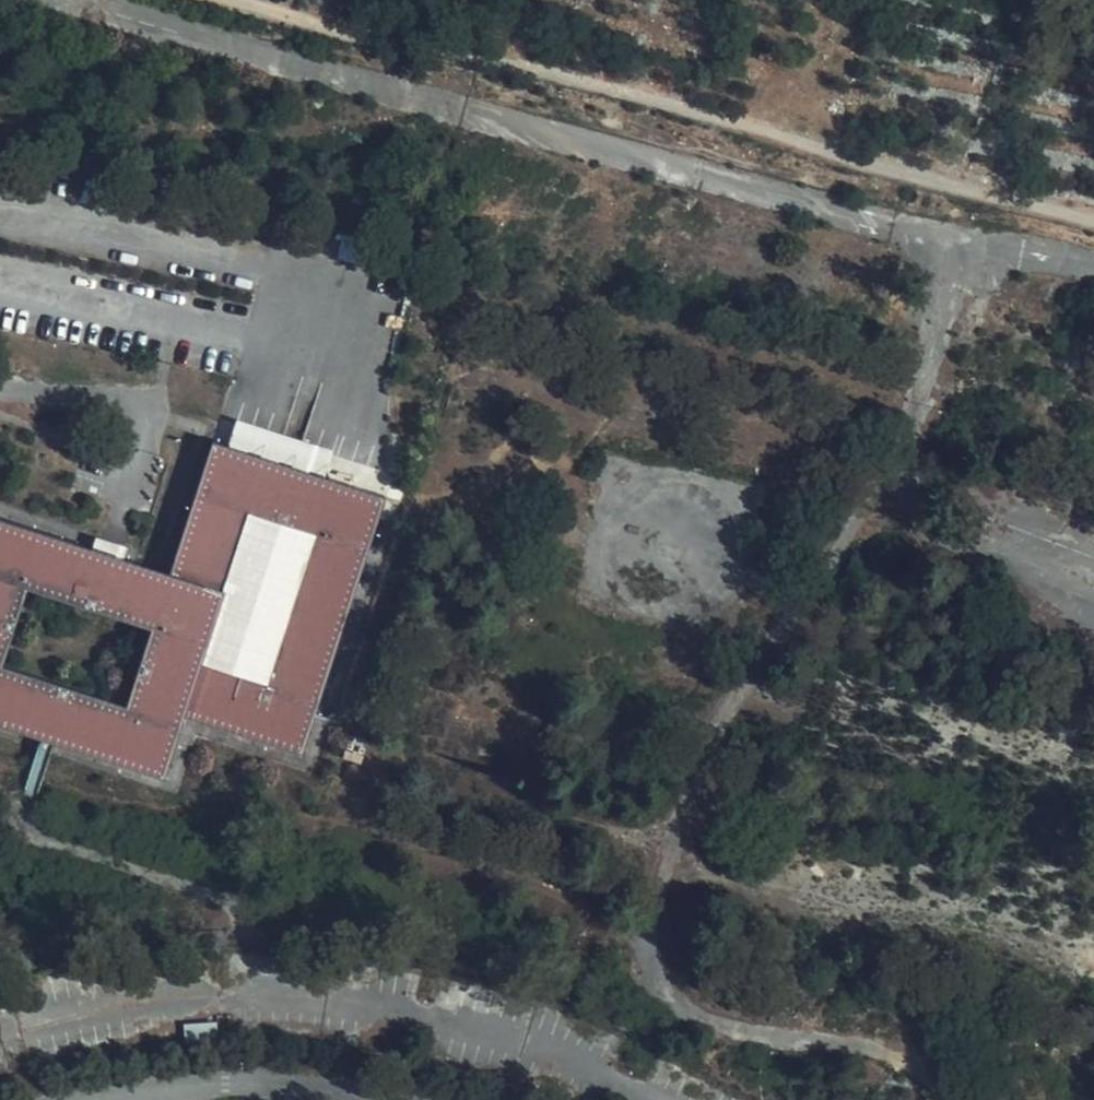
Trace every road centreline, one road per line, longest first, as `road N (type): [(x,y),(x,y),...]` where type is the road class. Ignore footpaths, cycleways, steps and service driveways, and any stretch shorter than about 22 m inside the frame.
road 1 (track): [(241,0),(605,88),(1093,226)]

